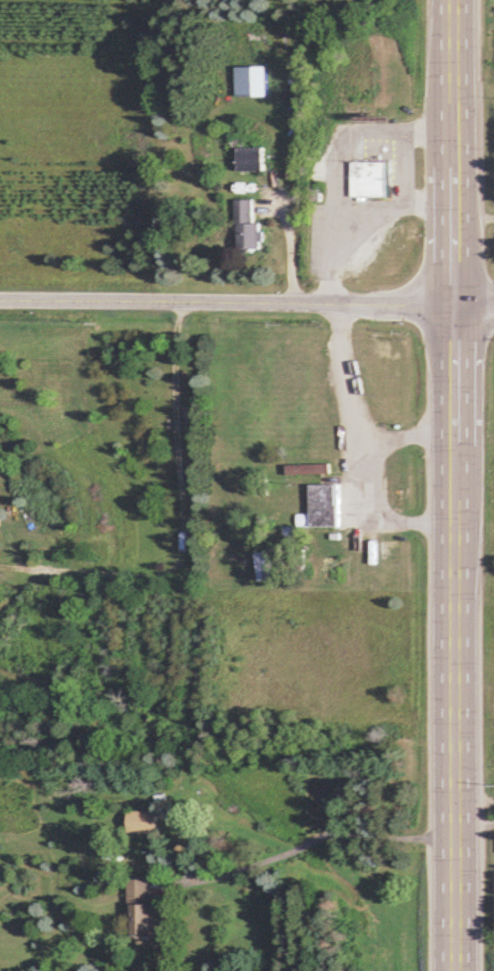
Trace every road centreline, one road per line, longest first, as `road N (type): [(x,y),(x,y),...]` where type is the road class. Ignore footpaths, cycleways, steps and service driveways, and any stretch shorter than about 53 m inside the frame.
road 1 (secondary): [(457,970),(455,0)]
road 2 (tertiary): [(456,304),(0,301)]

